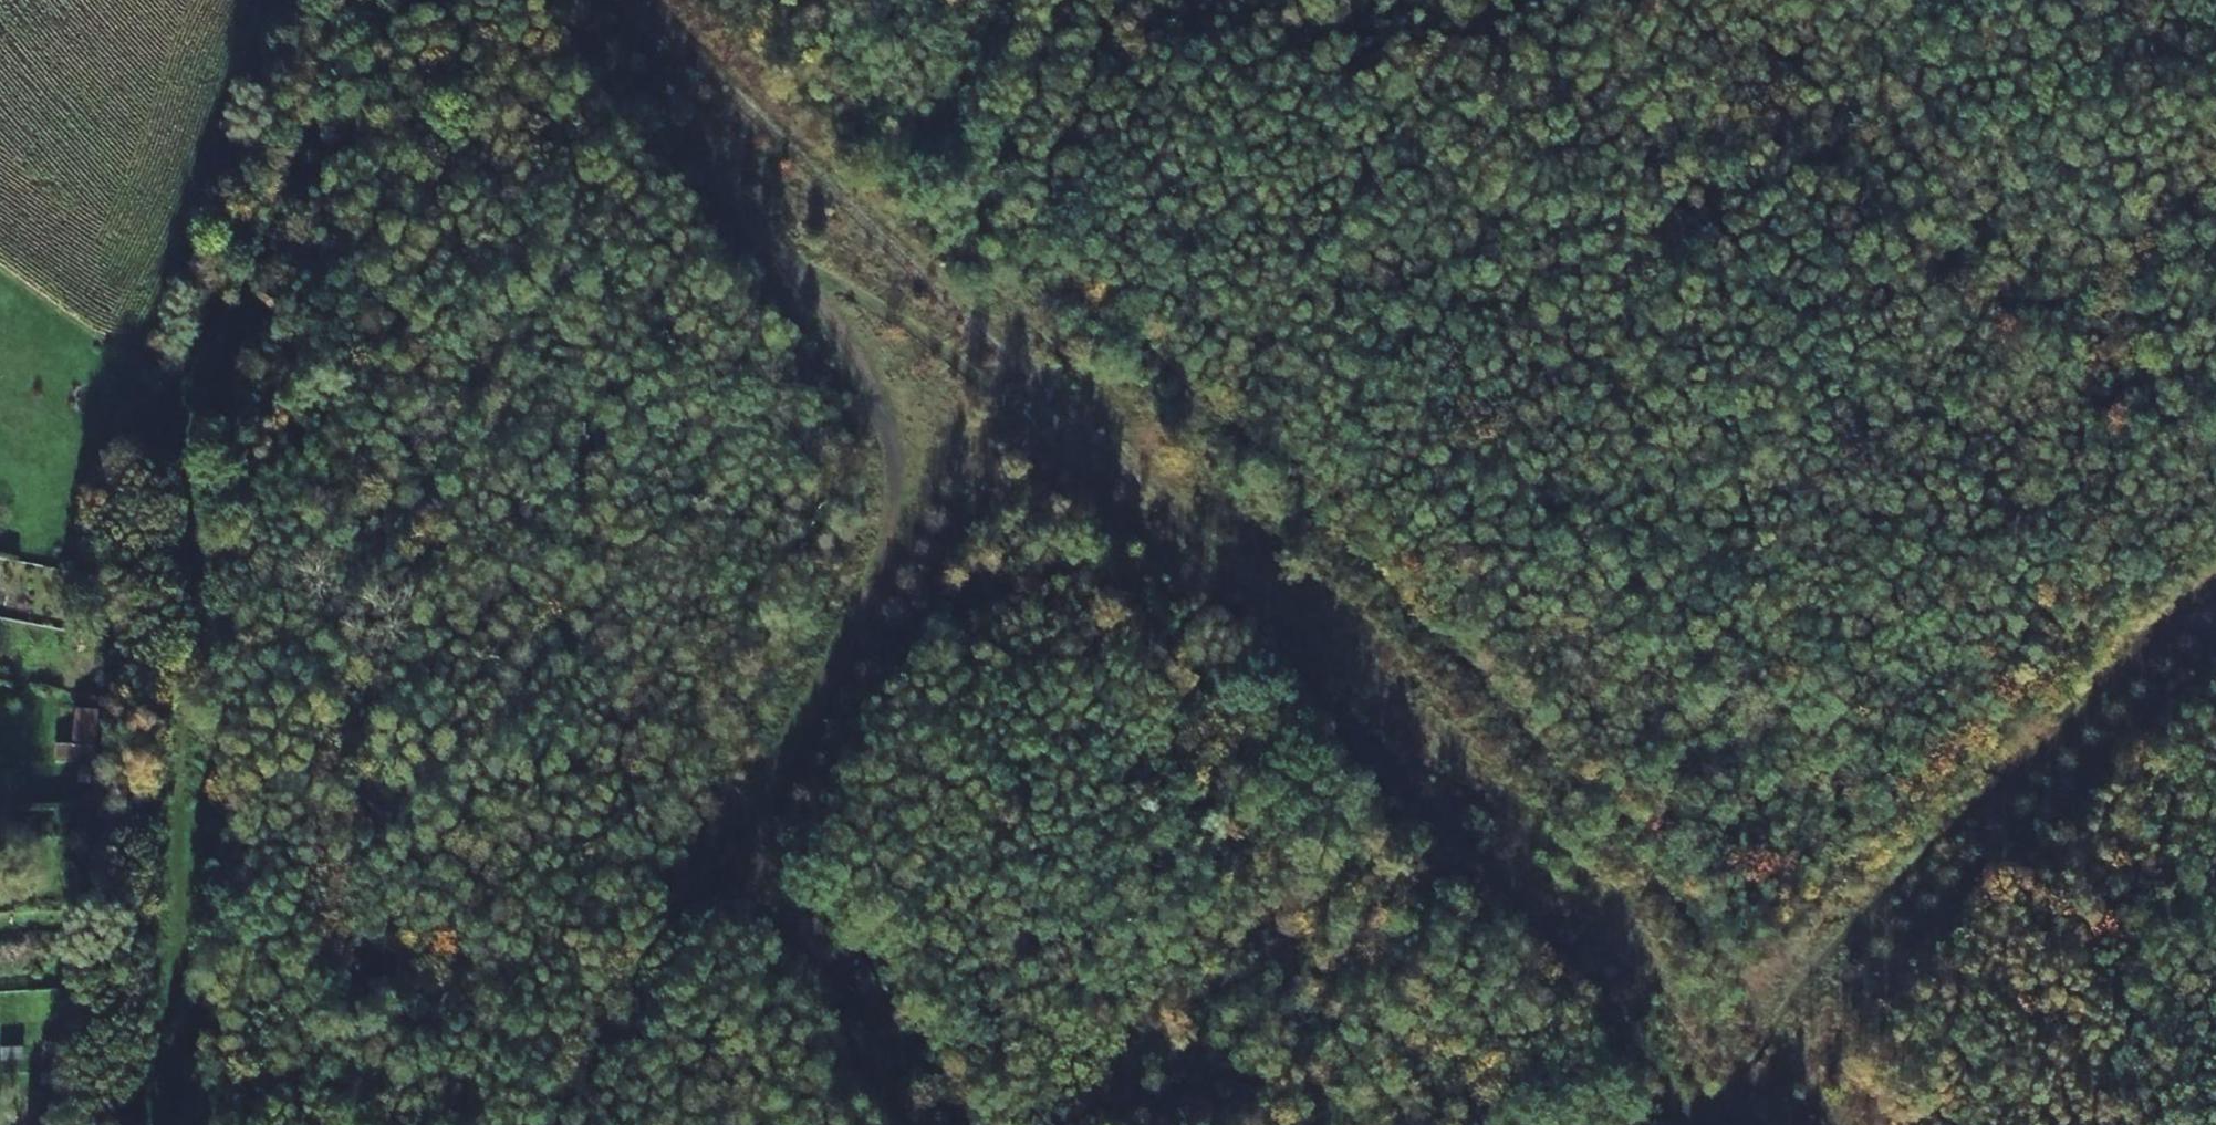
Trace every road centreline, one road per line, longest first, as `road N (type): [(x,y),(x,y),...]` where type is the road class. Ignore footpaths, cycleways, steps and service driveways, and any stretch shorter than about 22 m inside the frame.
road 1 (track): [(531,0),(776,246),(823,304),(879,403),(895,475),(890,537),(881,574),(784,762),(768,868),(793,959),(901,1124)]

